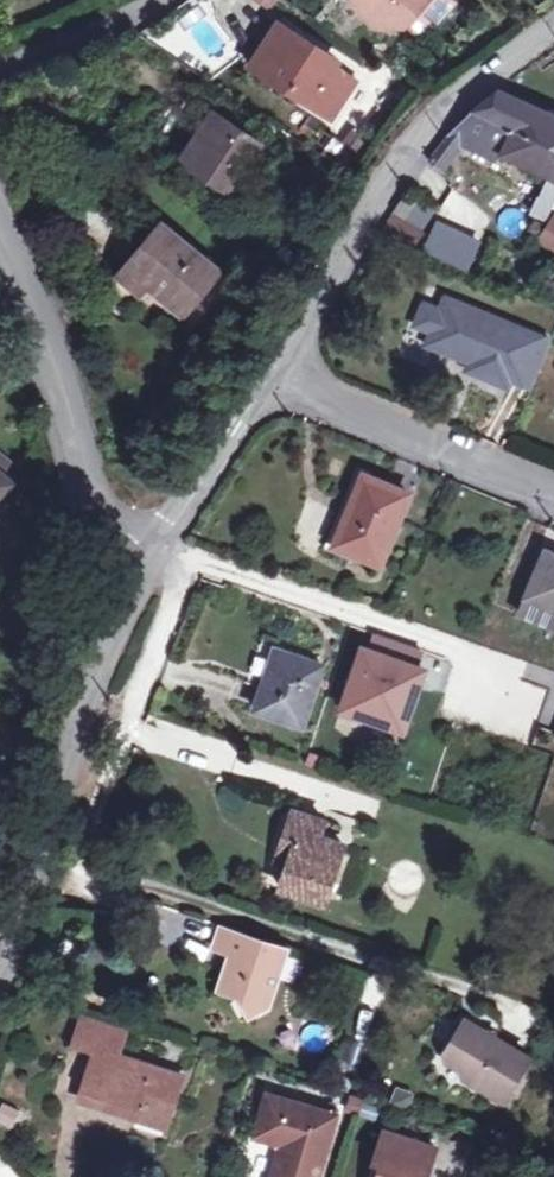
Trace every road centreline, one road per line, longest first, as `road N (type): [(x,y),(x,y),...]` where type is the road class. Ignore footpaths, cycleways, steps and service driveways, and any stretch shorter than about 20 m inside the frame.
road 1 (unclassified): [(0,984),(47,821),(154,552)]
road 2 (unclassified): [(270,373),(411,154),(458,101),(553,28)]
road 3 (unclassified): [(0,233),(37,308),(100,512),(154,552)]
road 4 (residential): [(270,373),(553,491)]
road 5 (unclassified): [(154,552),(270,373)]
road 6 (residential): [(158,0),(96,39),(0,71)]

